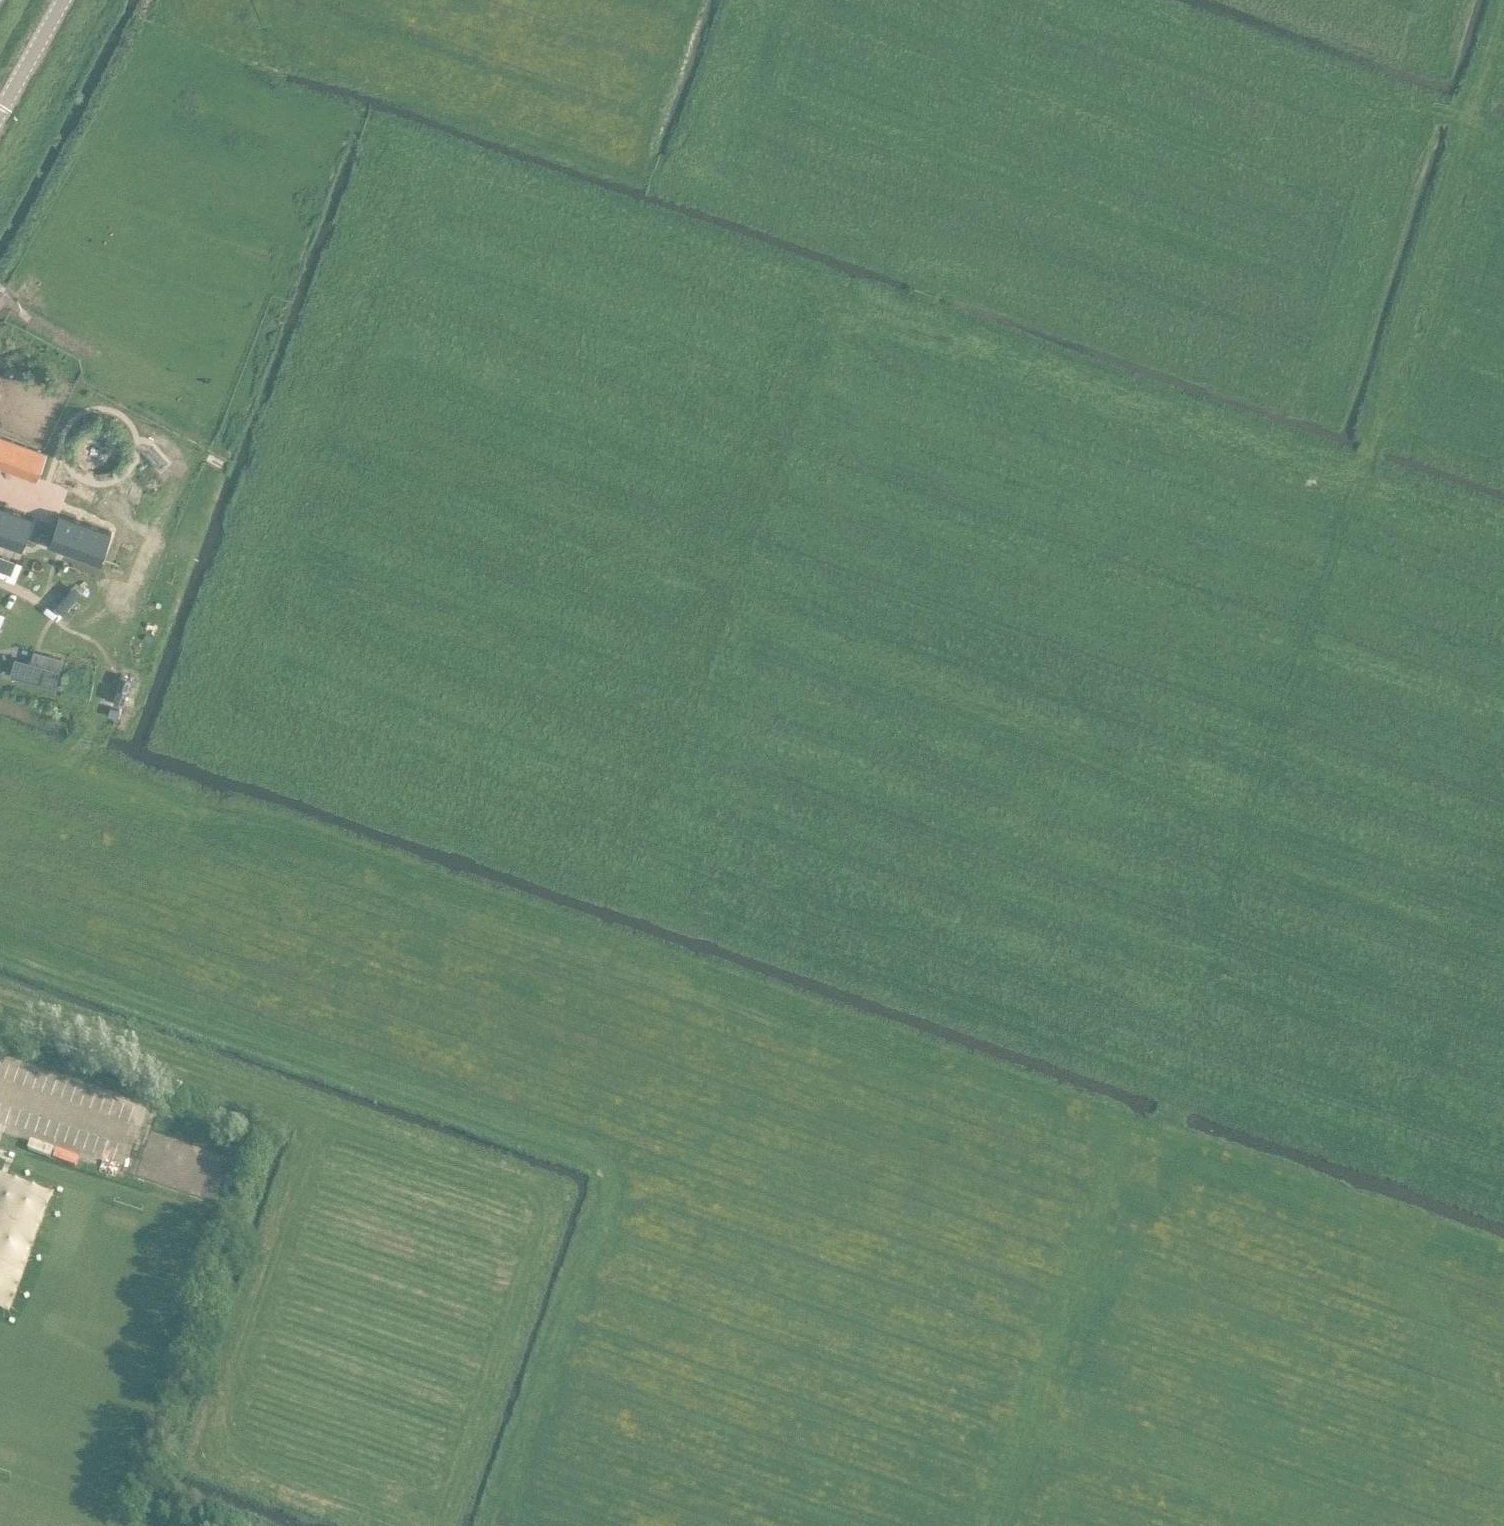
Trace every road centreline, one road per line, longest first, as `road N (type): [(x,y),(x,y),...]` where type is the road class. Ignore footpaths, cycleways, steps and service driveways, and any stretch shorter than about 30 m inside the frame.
road 1 (track): [(1503,13),(1350,511)]
road 2 (unclassified): [(0,106),(61,0)]

